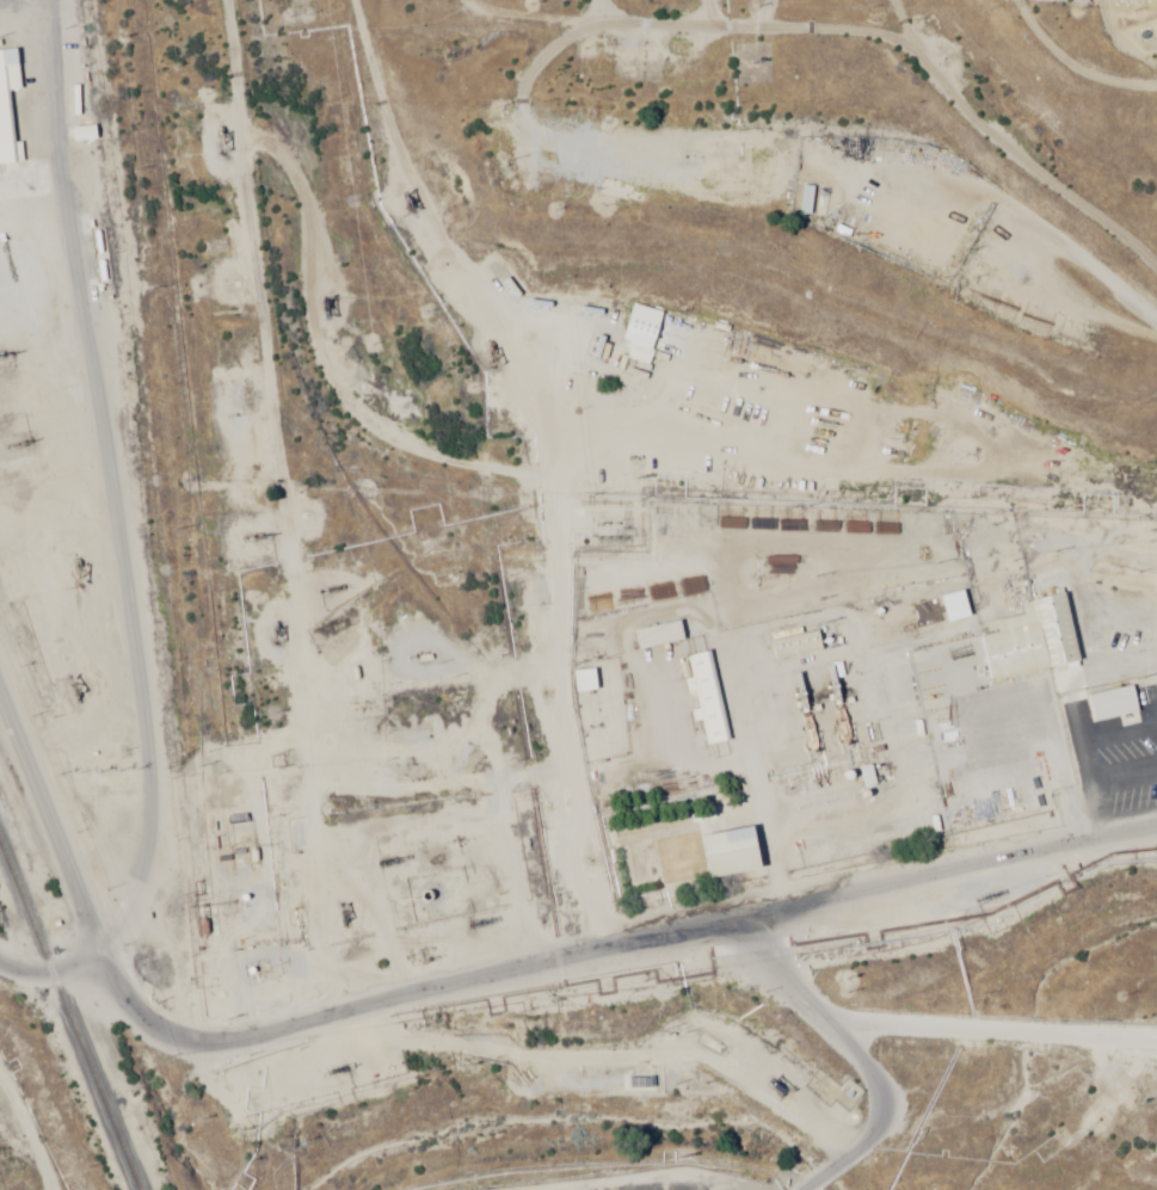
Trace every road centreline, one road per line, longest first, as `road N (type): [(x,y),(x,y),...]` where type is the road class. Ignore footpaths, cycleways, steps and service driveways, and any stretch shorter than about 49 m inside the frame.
road 1 (tertiary): [(0,668),(118,980),(166,1025),(213,1030),(304,995),(1156,861)]
road 2 (track): [(285,1003),(272,978),(158,0)]
road 3 (track): [(143,1004),(158,752),(73,0)]
road 4 (track): [(384,0),(411,156),(498,354),(524,608),(597,950)]
road 5 (track): [(1156,961),(936,969),(873,1032),(497,1053),(459,972)]
road 6 (track): [(922,150),(546,113),(562,38),(648,17),(652,0)]
road 7 (track): [(1156,1095),(886,1133),(842,1165),(714,1189)]
road 8 (track): [(1156,341),(823,69),(823,44)]
road 9 (track): [(762,0),(773,19),(823,44),(891,32),(1079,32),(1156,60)]
road 10 (residential): [(0,938),(53,984),(98,1003),(143,1004)]
road 11 (track): [(577,1189),(509,1179),(437,1189)]

